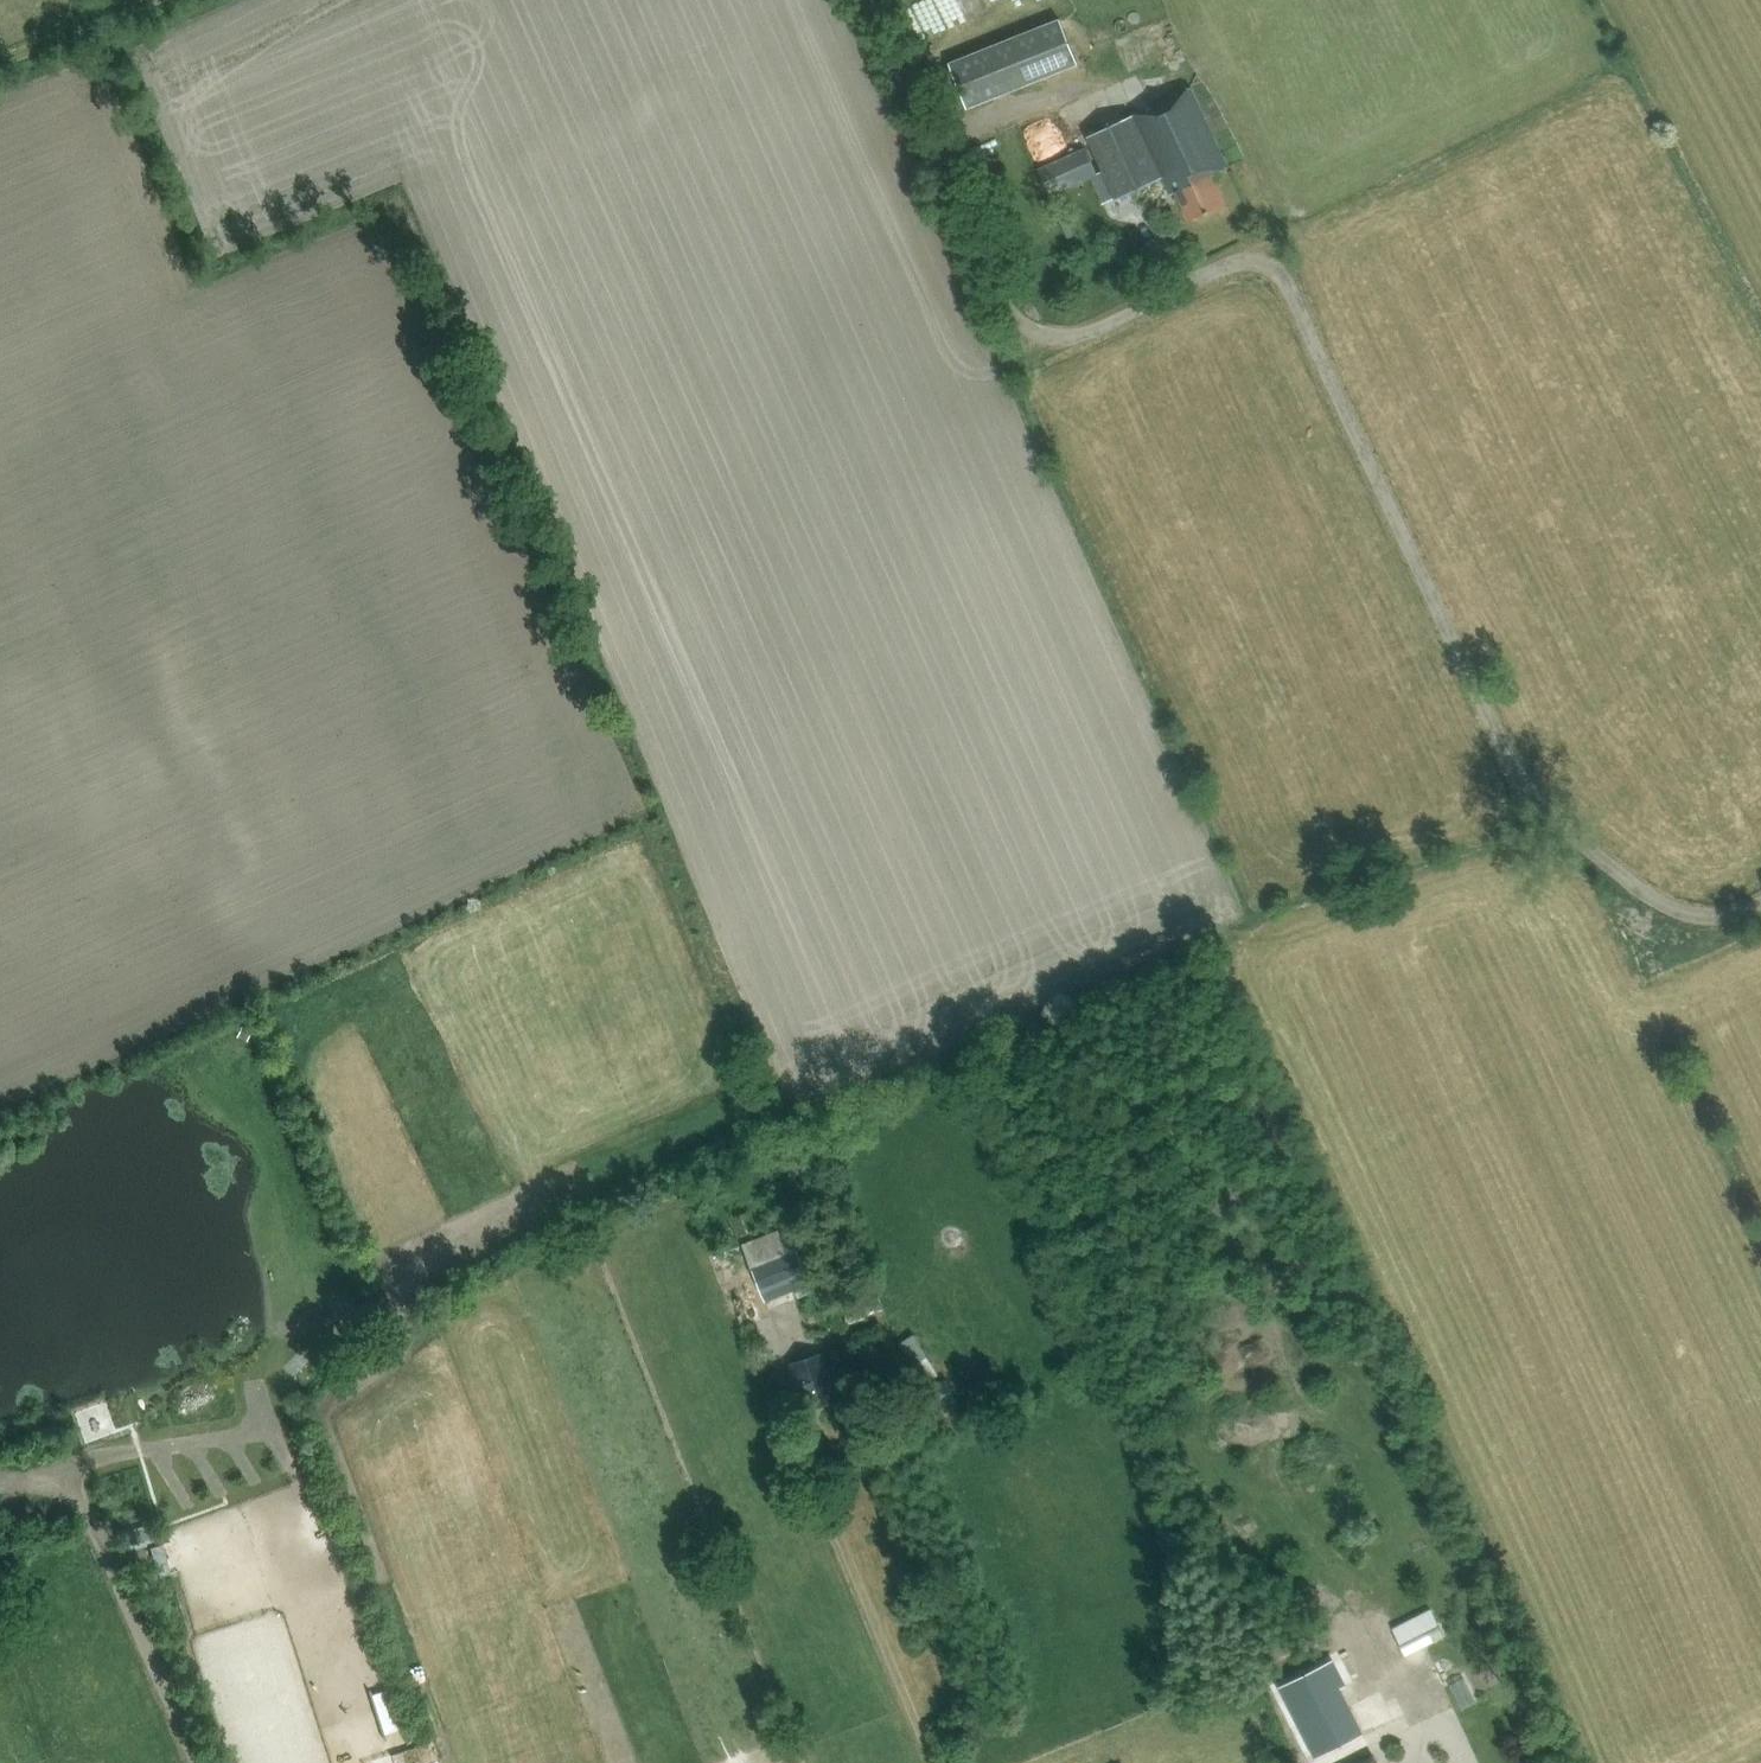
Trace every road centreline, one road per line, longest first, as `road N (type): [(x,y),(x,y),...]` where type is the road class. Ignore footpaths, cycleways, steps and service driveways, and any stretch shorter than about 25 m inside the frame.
road 1 (track): [(1760,903),(1719,918),(1661,903),(1566,831),(1523,787),(1269,262),(1228,263),(1080,335),(1048,340),(1020,326),(868,0)]
road 2 (track): [(933,1762),(827,1498)]
road 3 (track): [(124,0),(0,55)]

